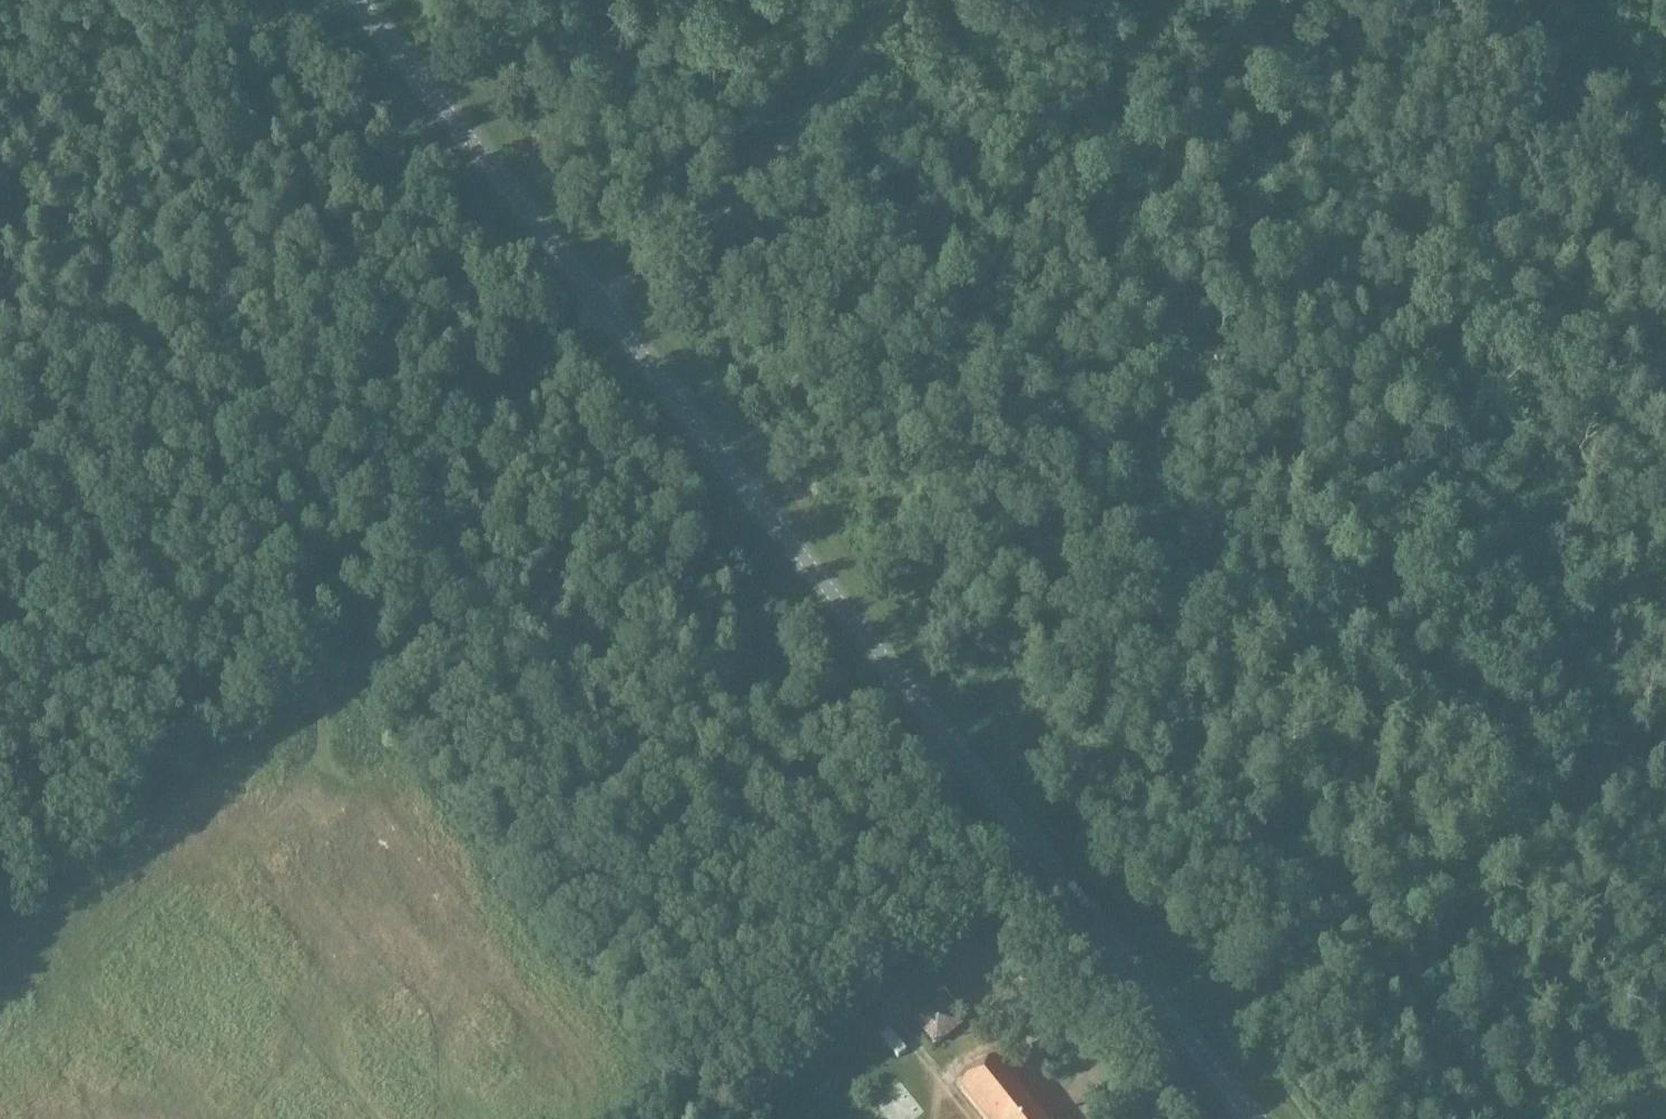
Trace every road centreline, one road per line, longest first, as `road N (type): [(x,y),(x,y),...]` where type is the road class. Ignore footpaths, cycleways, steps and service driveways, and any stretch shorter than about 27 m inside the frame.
road 1 (tertiary): [(1251,1118),(356,0)]
road 2 (track): [(902,0),(763,165),(603,308),(295,545),(227,583),(175,594),(122,571),(0,434)]
road 3 (track): [(325,793),(322,692),(306,652),(308,584),(295,545)]
road 4 (track): [(1665,122),(1579,0)]

